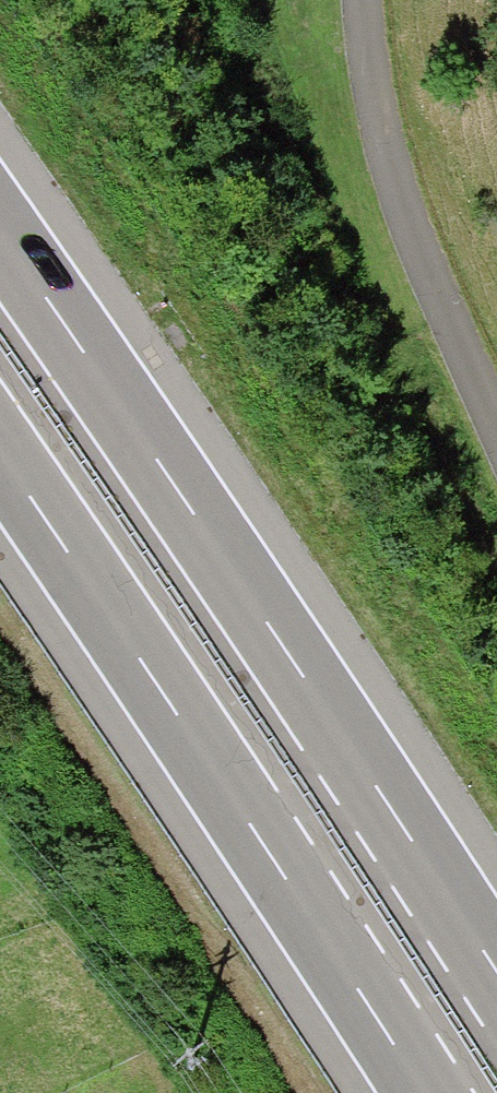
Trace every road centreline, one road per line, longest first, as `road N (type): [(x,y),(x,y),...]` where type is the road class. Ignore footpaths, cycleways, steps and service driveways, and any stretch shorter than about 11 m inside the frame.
road 1 (motorway): [(496,968),(0,233)]
road 2 (motorway): [(0,454),(418,1092)]
road 3 (track): [(496,465),(394,222),(347,0)]

